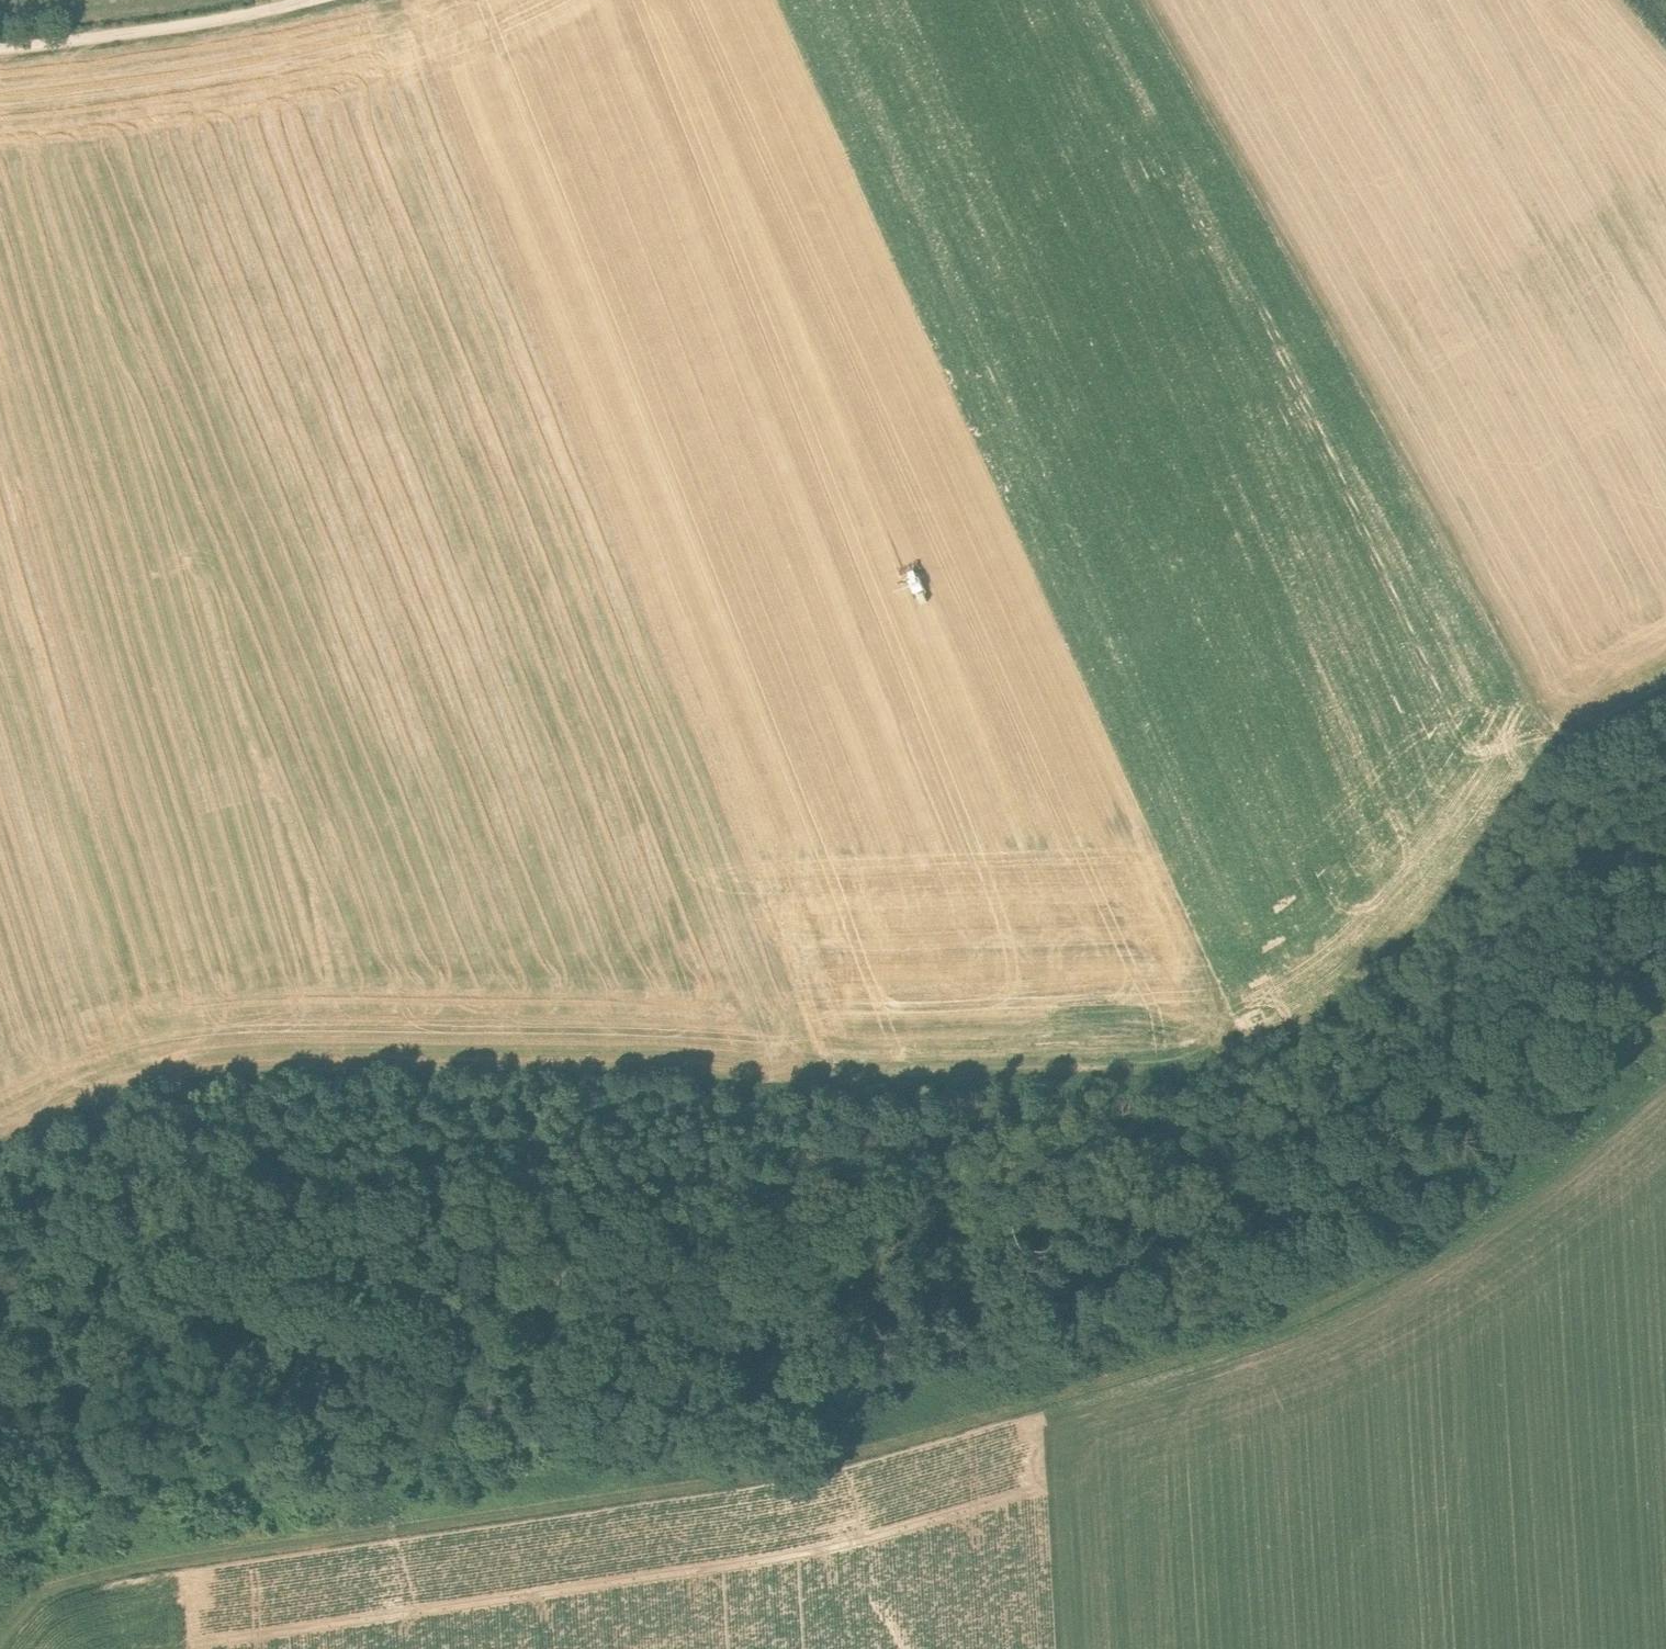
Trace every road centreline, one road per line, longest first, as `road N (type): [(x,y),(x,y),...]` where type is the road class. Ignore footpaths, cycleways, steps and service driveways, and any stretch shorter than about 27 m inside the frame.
road 1 (track): [(0,46),(302,0)]

